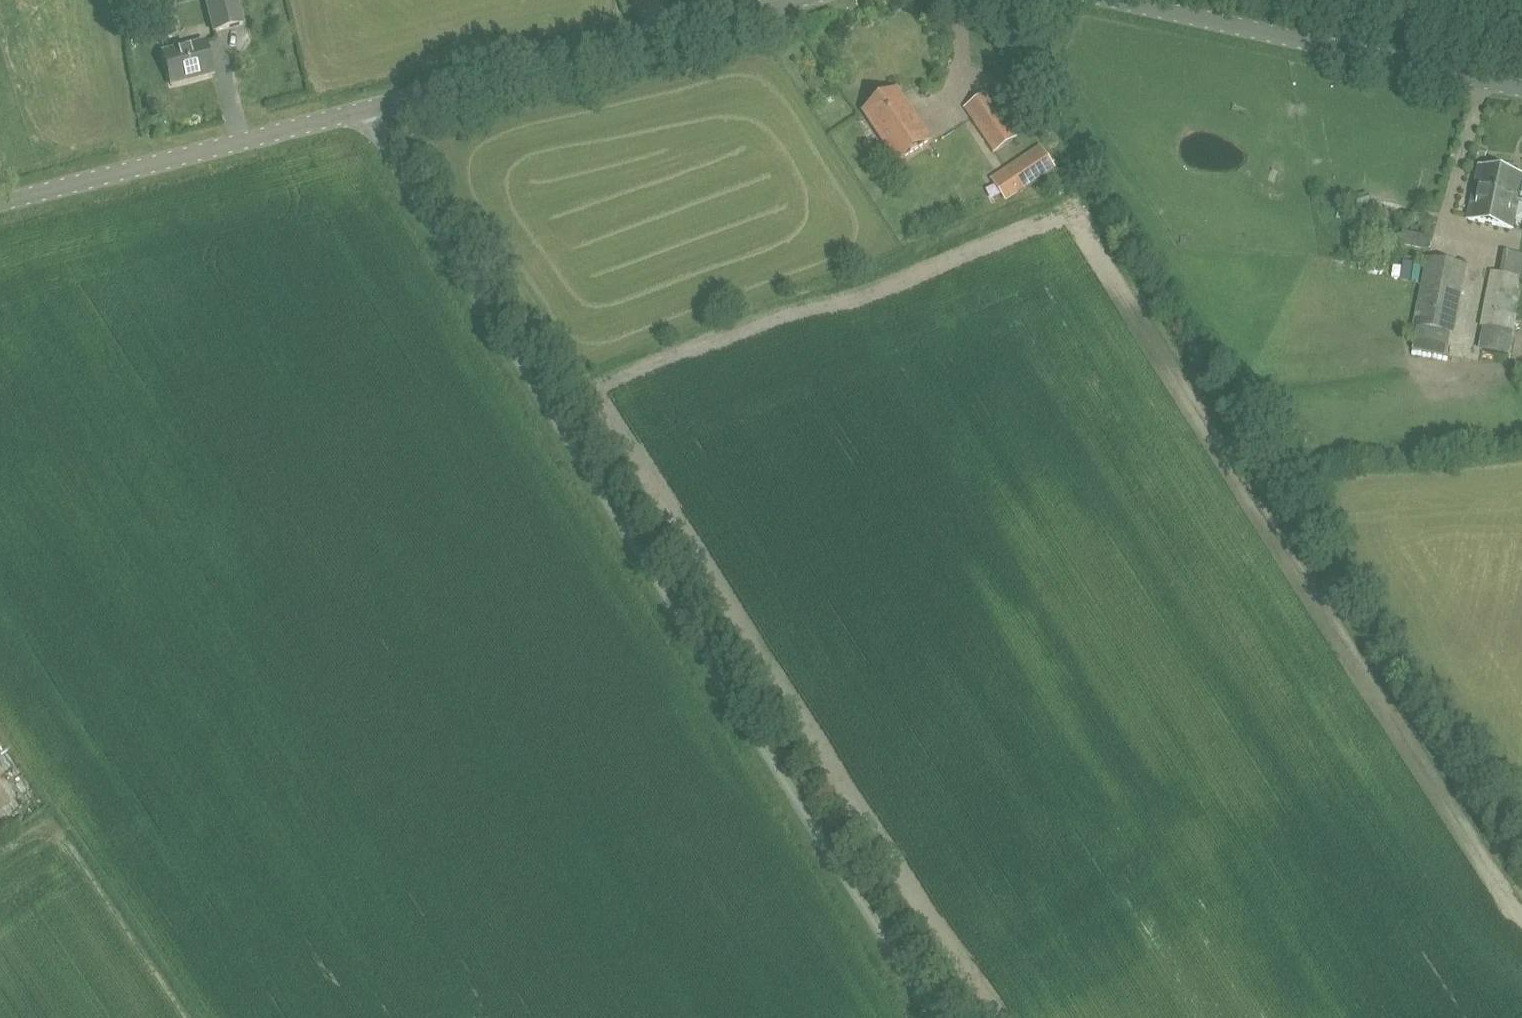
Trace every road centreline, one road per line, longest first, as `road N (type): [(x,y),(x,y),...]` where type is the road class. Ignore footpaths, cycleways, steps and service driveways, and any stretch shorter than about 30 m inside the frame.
road 1 (unclassified): [(935,1017),(364,113)]
road 2 (tertiary): [(808,0),(364,113)]
road 3 (tertiary): [(1521,88),(1114,0)]
road 4 (tertiary): [(0,206),(364,113)]

